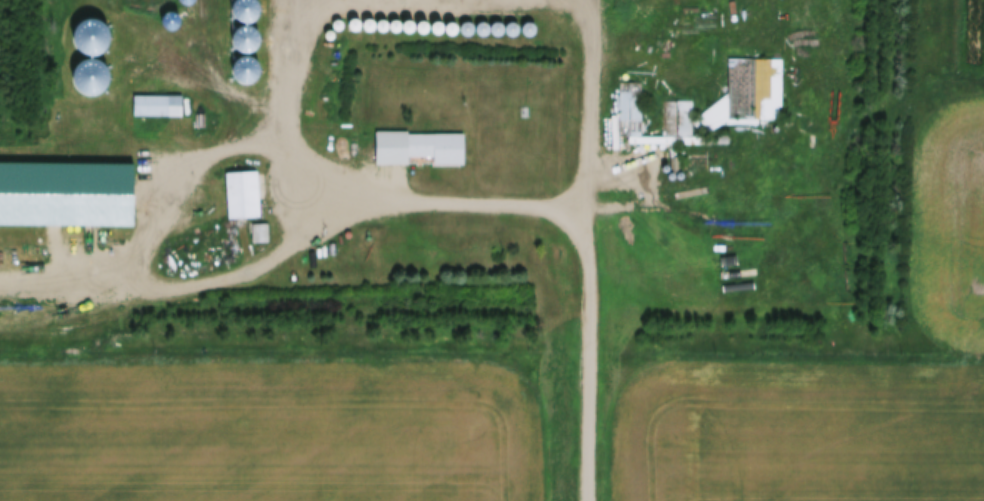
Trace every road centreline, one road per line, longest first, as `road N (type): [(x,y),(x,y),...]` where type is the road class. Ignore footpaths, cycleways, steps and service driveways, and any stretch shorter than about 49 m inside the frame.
road 1 (track): [(648,187),(791,183),(812,162),(821,131),(818,84),(788,40),(761,31)]
road 2 (residential): [(590,500),(592,205)]
road 3 (track): [(0,329),(48,329),(137,298)]

